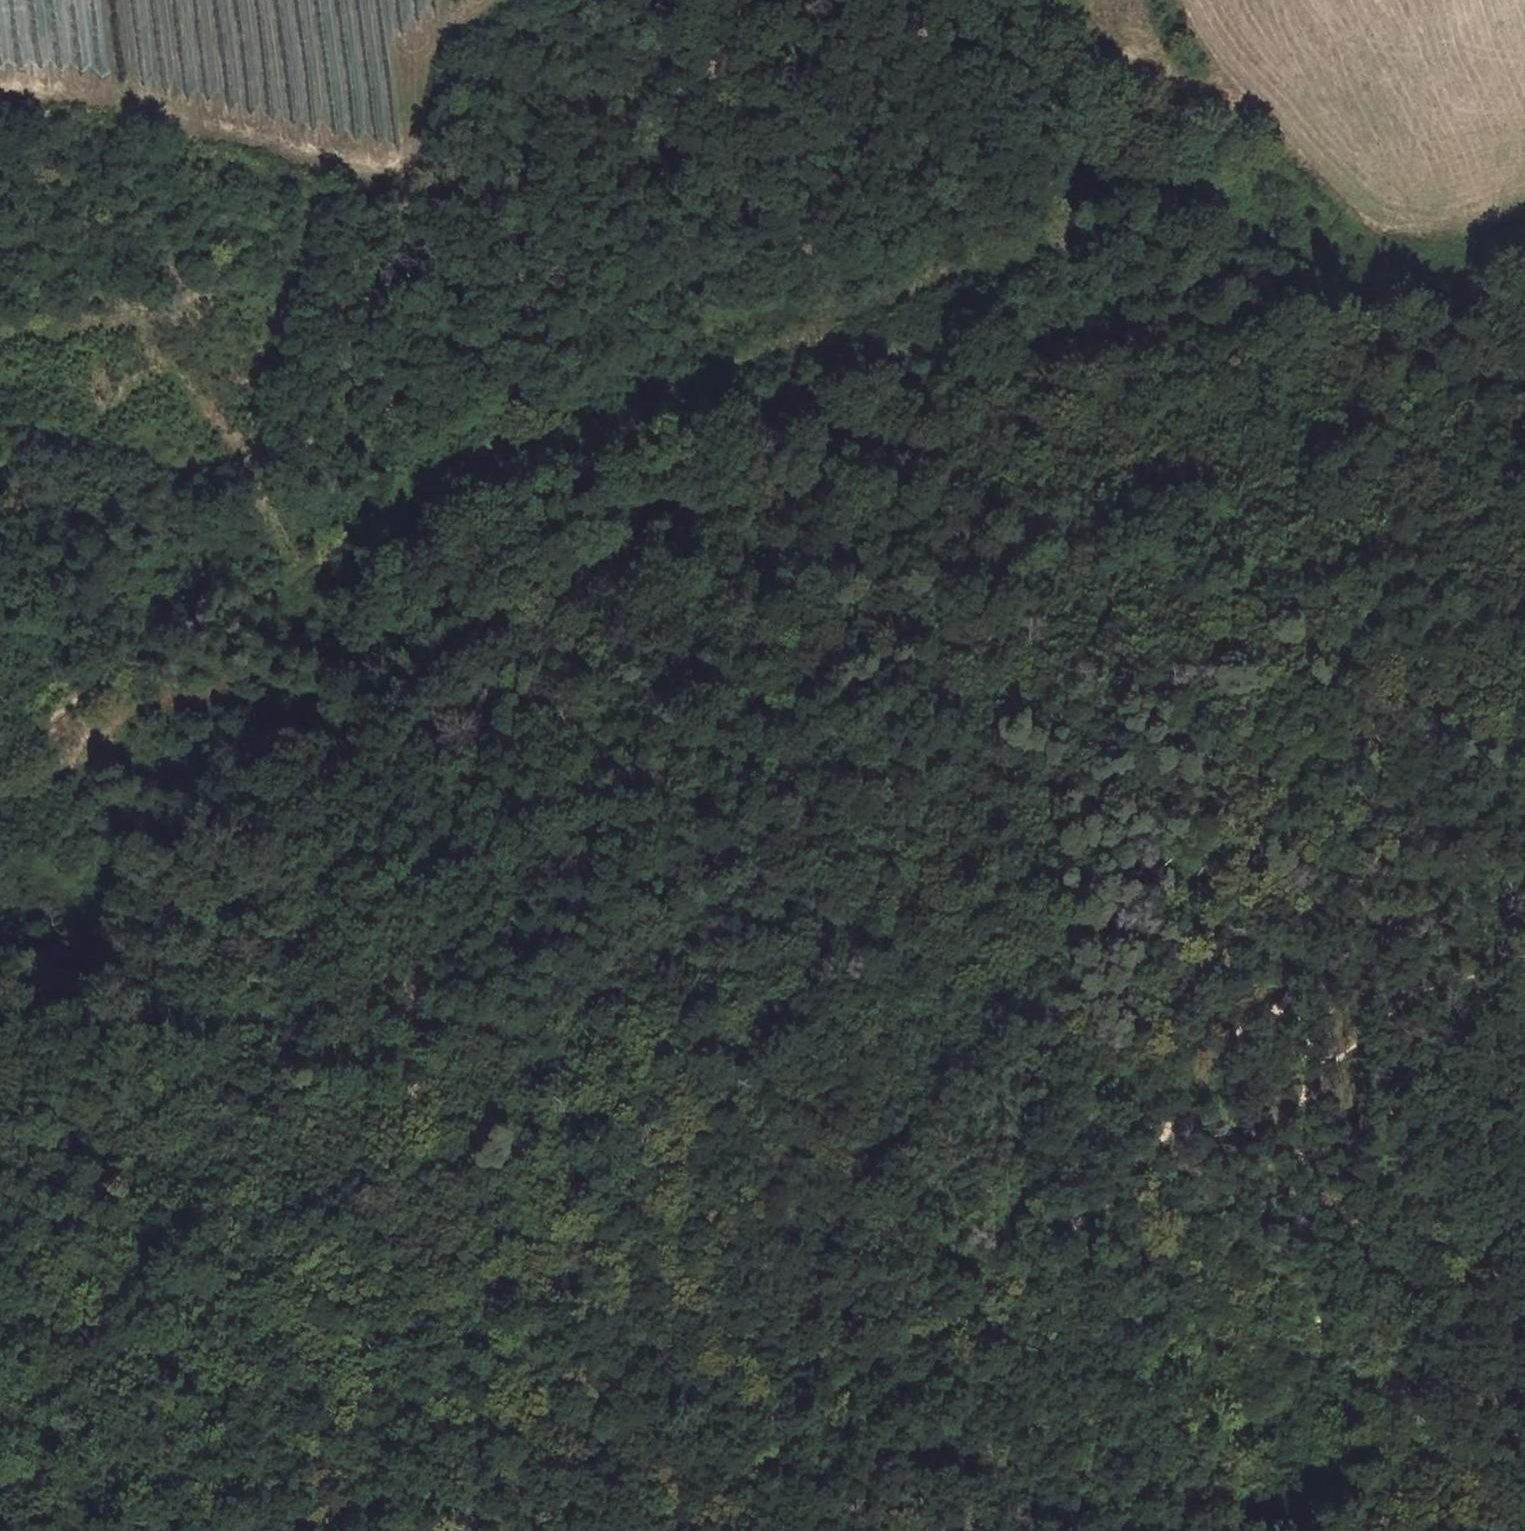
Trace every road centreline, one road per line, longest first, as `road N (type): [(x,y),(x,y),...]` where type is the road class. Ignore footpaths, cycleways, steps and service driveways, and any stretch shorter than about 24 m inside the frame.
road 1 (track): [(0,744),(69,700),(88,672),(92,624),(32,509),(0,482)]
road 2 (track): [(1290,1066),(1395,950),(1524,905)]

